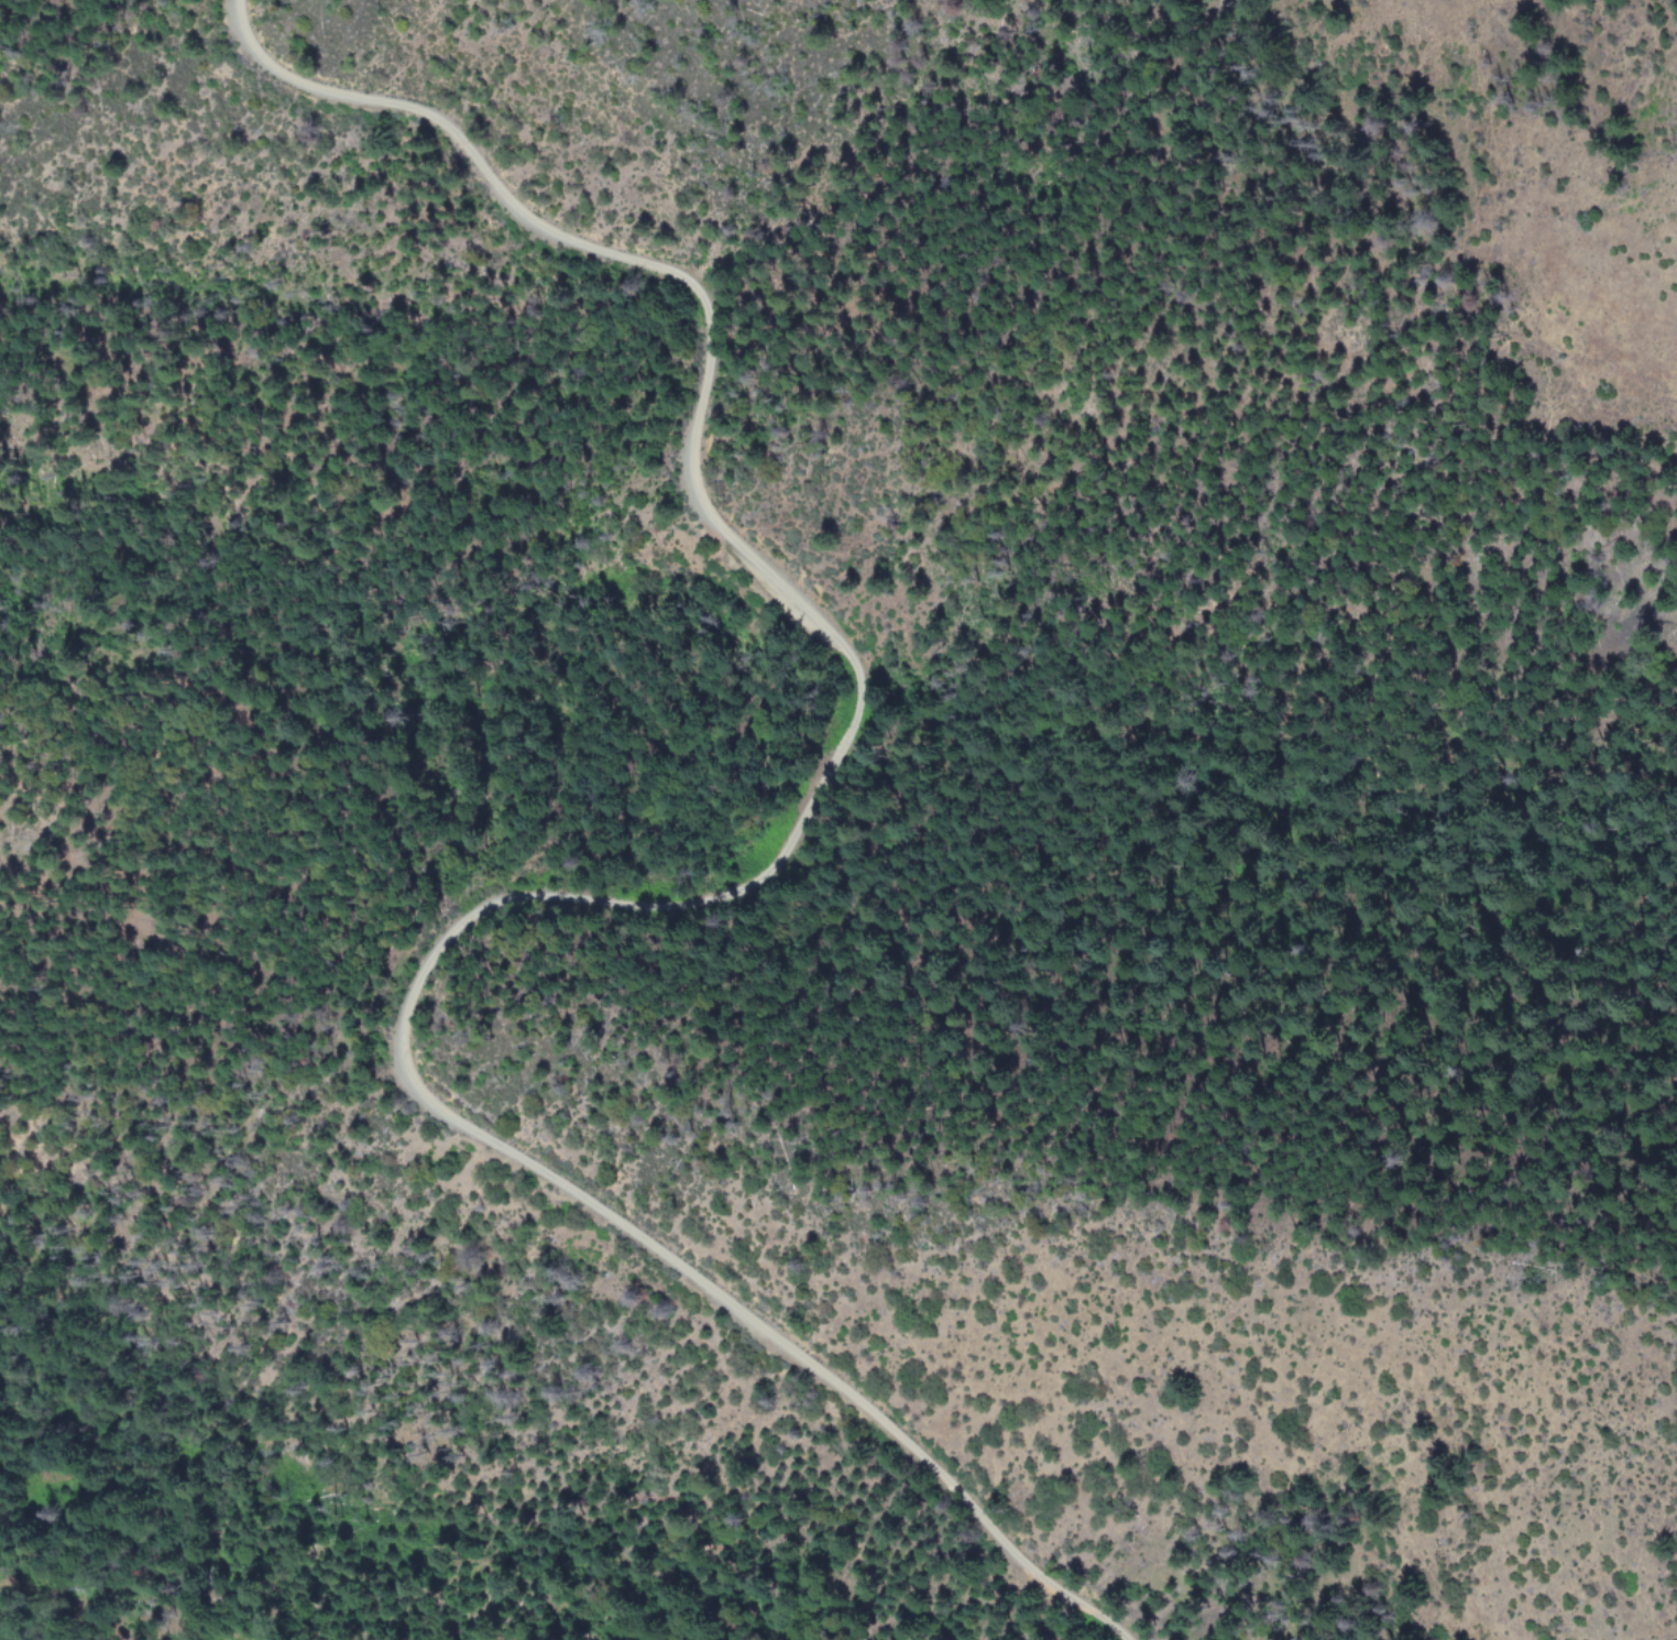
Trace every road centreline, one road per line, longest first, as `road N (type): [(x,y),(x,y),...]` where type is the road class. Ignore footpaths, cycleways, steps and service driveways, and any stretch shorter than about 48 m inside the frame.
road 1 (residential): [(242,0),(471,142),(525,193),(642,234),(689,318),(650,409),(673,460),(789,593),(819,701),(785,794),(757,840),(675,862),(530,876),(434,919),(403,997),(424,1095),(579,1188),(982,1516),(1062,1622),(1055,1639)]

